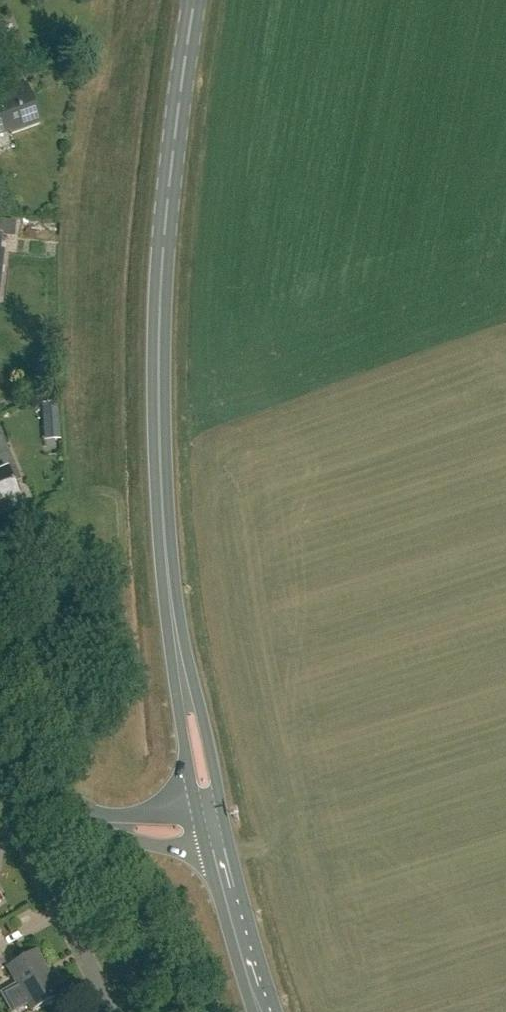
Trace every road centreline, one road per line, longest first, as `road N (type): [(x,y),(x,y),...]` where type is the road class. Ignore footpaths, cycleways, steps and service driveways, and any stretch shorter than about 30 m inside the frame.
road 1 (primary): [(205,805),(168,567),(160,353),(162,239),(195,0)]
road 2 (residential): [(104,1011),(106,1000),(0,799)]
road 3 (tertiary): [(107,824),(58,791),(0,708)]
road 4 (primary): [(266,1011),(214,860)]

